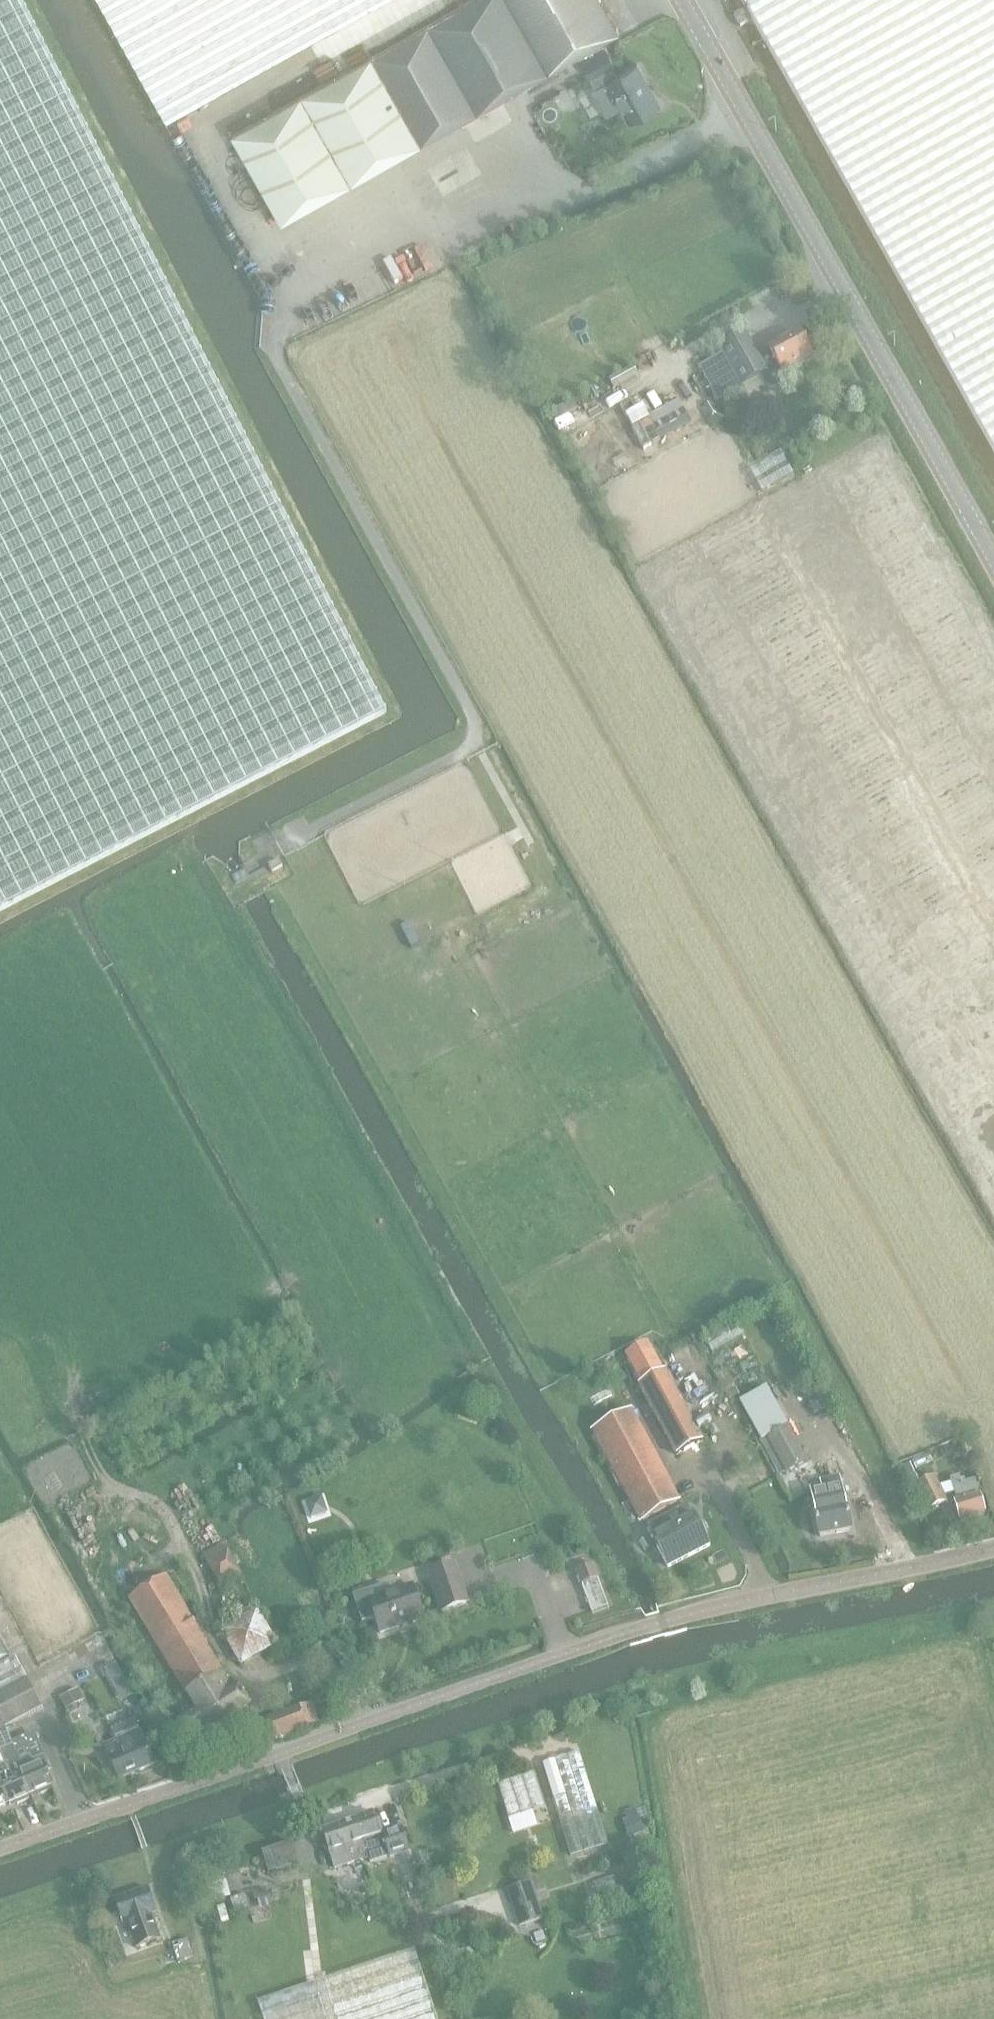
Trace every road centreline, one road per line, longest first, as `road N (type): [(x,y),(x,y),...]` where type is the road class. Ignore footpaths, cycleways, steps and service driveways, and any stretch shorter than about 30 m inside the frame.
road 1 (unclassified): [(993,1549),(688,1617),(0,1850)]
road 2 (tertiary): [(993,563),(681,0)]

